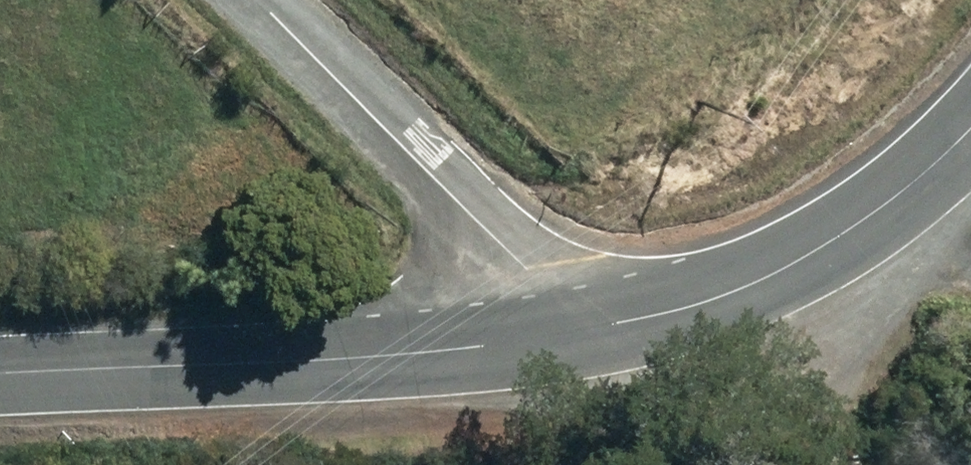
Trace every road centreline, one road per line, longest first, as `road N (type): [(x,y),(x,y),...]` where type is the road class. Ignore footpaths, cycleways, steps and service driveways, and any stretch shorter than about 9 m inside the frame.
road 1 (secondary): [(0,376),(550,343)]
road 2 (secondary): [(550,343),(639,330),(748,291),(851,233),(970,133)]
road 3 (unclassified): [(253,0),(529,274),(550,343)]

